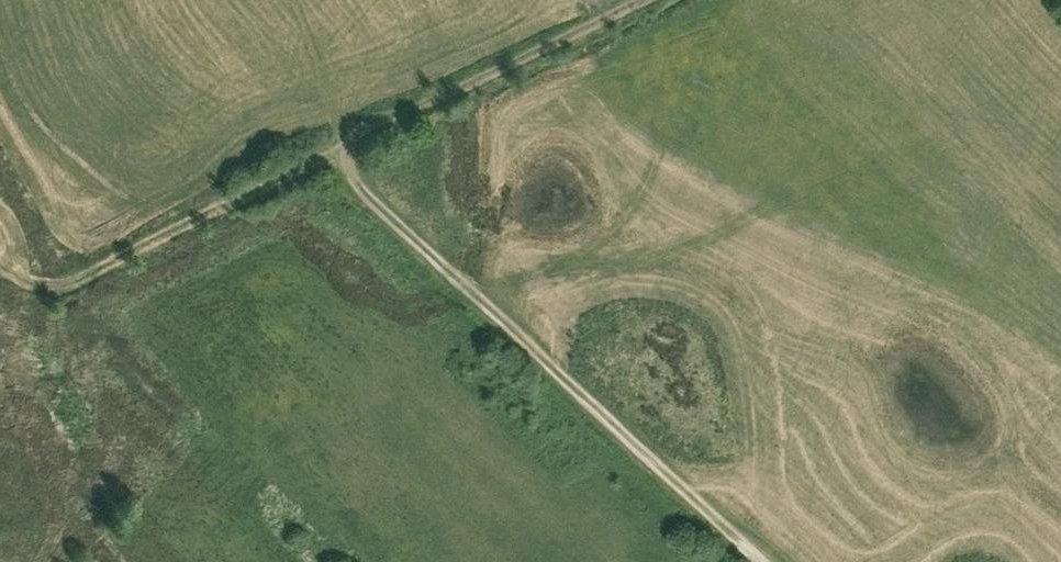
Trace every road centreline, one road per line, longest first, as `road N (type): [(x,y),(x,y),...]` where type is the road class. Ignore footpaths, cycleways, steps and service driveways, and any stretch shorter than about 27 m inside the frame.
road 1 (track): [(658,0),(331,164),(77,277)]
road 2 (track): [(331,164),(759,561)]

